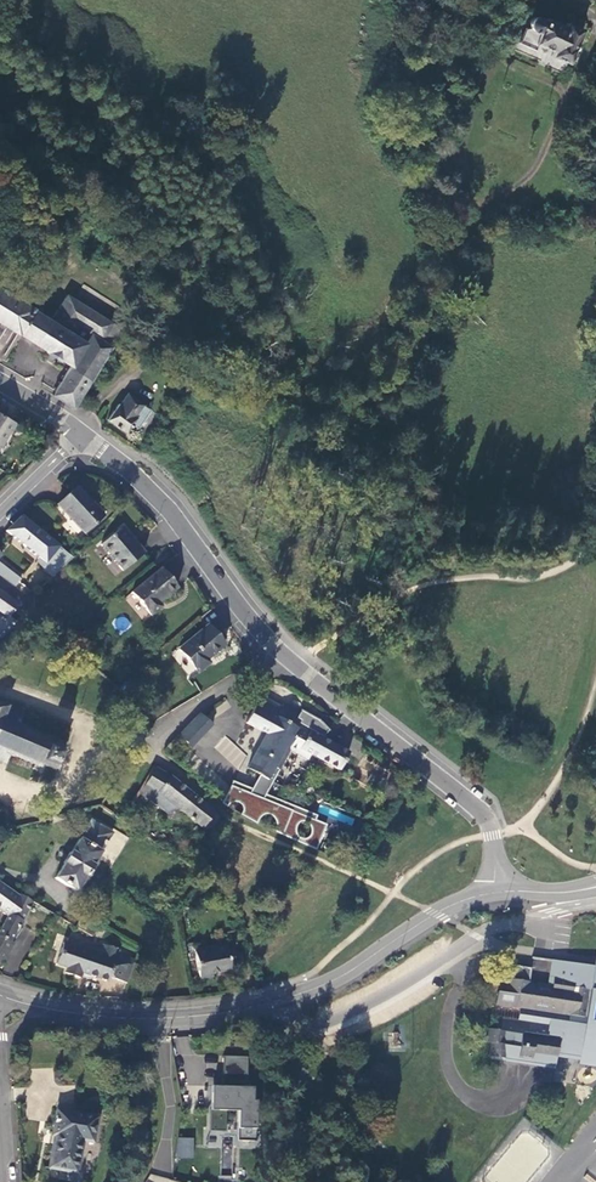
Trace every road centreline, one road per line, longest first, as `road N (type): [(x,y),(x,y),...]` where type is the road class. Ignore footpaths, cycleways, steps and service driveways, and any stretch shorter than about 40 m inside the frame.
road 1 (track): [(80,433),(118,387),(173,363),(205,365),(322,405),(387,391),(424,332),(478,199),(528,181),(547,148),(595,27)]
road 2 (tertiary): [(0,995),(111,1018),(277,1004),(349,974),(436,916),(494,894)]
road 3 (tertiary): [(494,894),(494,836),(477,808),(275,648)]
road 4 (tertiary): [(275,648),(172,512),(80,433)]
road 5 (track): [(478,199),(466,141),(526,0)]
road 6 (residential): [(275,648),(151,747)]

